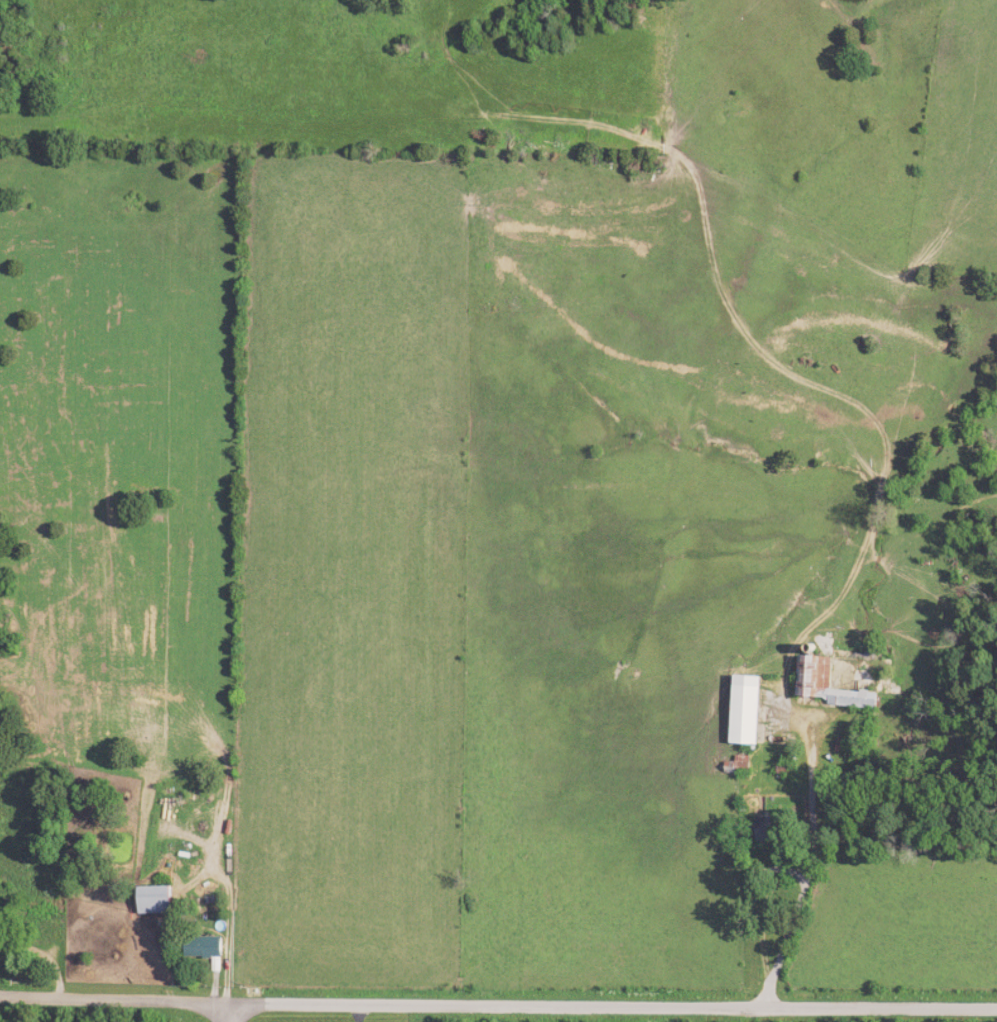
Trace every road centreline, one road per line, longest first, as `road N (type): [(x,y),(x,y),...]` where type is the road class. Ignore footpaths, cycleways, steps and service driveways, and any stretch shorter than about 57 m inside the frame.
road 1 (residential): [(996,1013),(233,1008),(0,993)]
road 2 (residential): [(758,1012),(804,890),(809,718)]

